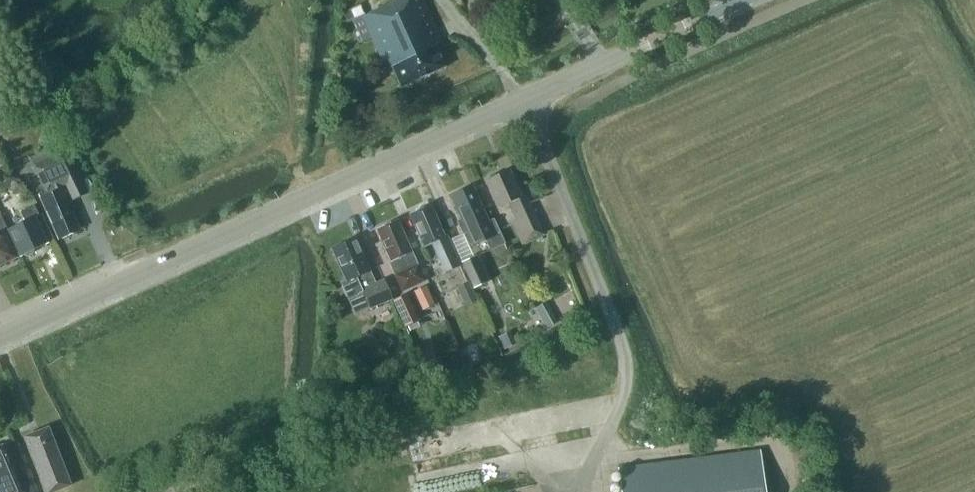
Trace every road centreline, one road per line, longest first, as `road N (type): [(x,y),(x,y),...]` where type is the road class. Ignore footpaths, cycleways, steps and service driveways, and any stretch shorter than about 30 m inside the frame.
road 1 (tertiary): [(0,336),(744,0)]
road 2 (track): [(598,452),(768,439),(777,447),(783,491)]

